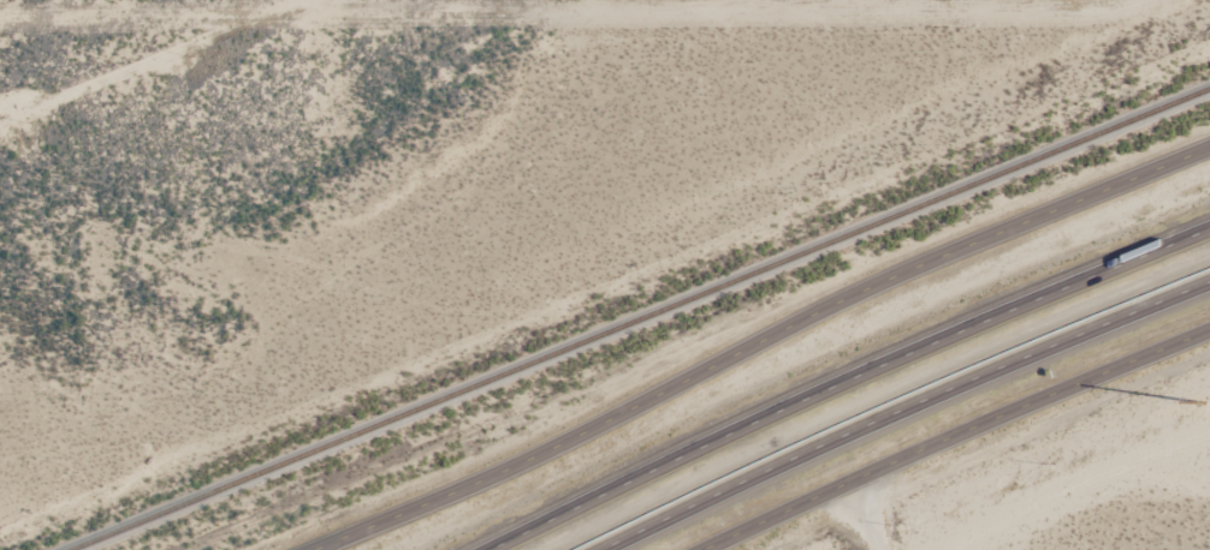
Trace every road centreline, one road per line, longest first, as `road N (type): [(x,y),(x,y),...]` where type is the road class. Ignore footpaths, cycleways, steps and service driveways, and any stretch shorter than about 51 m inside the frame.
road 1 (residential): [(490,476),(856,289),(1209,146)]
road 2 (motorway): [(1209,229),(799,401),(488,549)]
road 3 (motorway): [(599,549),(891,413),(1209,281)]
road 4 (residential): [(1209,334),(1120,370),(754,549)]
road 5 (residential): [(306,549),(490,476)]

